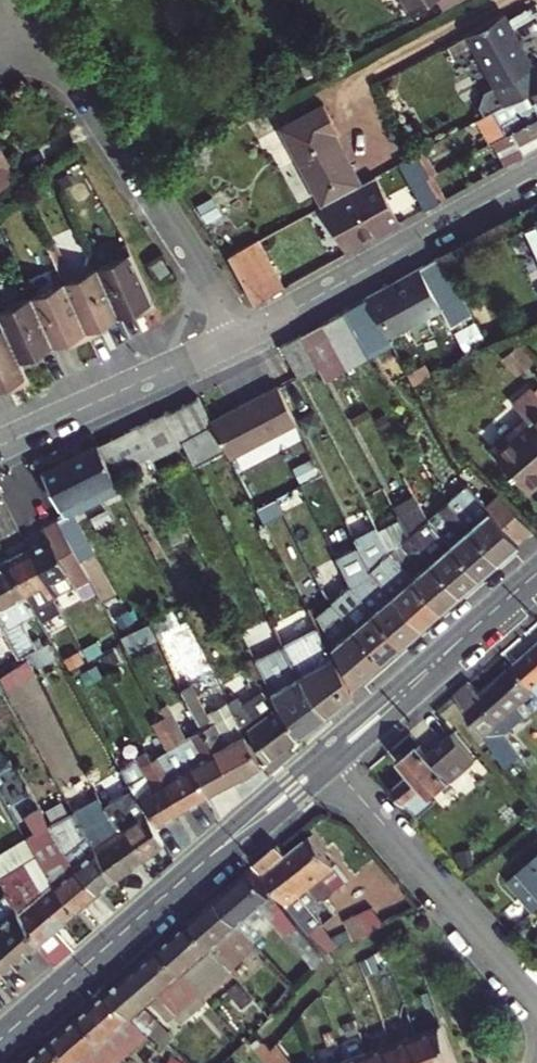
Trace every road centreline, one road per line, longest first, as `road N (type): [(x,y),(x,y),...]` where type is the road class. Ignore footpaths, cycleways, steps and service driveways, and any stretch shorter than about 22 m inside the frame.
road 1 (tertiary): [(326,759),(0,1040)]
road 2 (residential): [(241,337),(33,0)]
road 3 (residential): [(536,173),(241,337)]
road 4 (residential): [(326,759),(536,996)]
road 5 (tertiary): [(536,573),(326,759)]
road 6 (residential): [(241,337),(0,446)]

